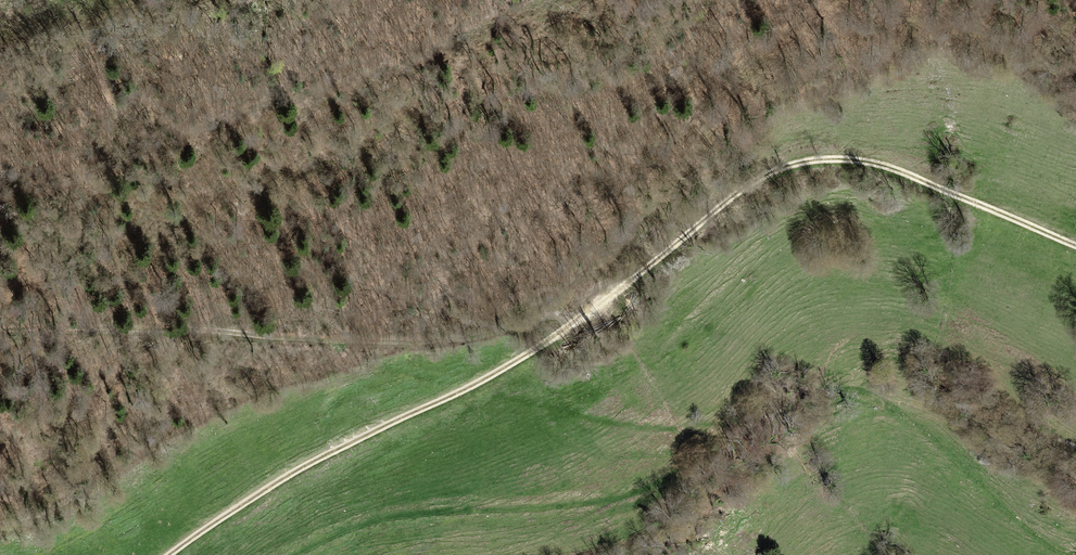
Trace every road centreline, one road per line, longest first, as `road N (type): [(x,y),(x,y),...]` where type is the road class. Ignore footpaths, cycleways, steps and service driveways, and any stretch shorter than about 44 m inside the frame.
road 1 (track): [(167,554),(306,464),(528,354),(776,171),(859,160),(1075,245)]
road 2 (track): [(549,0),(443,47),(0,198)]
road 3 (track): [(55,330),(365,347),(457,343),(573,324),(570,305)]
road 4 (track): [(570,305),(671,183),(746,71),(828,0)]
road 5 (track): [(1064,554),(913,423),(865,399)]

